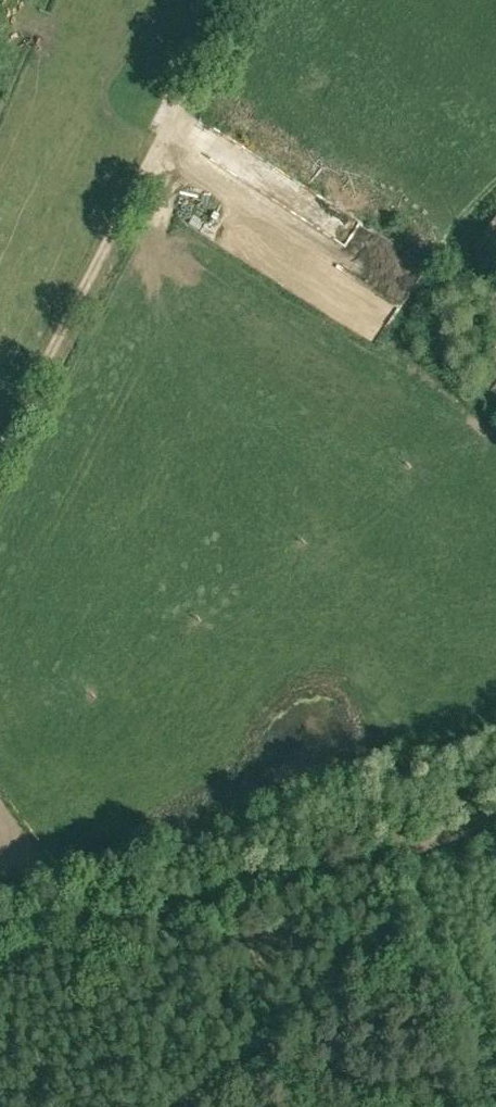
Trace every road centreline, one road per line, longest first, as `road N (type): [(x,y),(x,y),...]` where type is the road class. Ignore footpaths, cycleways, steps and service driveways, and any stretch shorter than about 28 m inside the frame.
road 1 (track): [(0,447),(183,87)]

